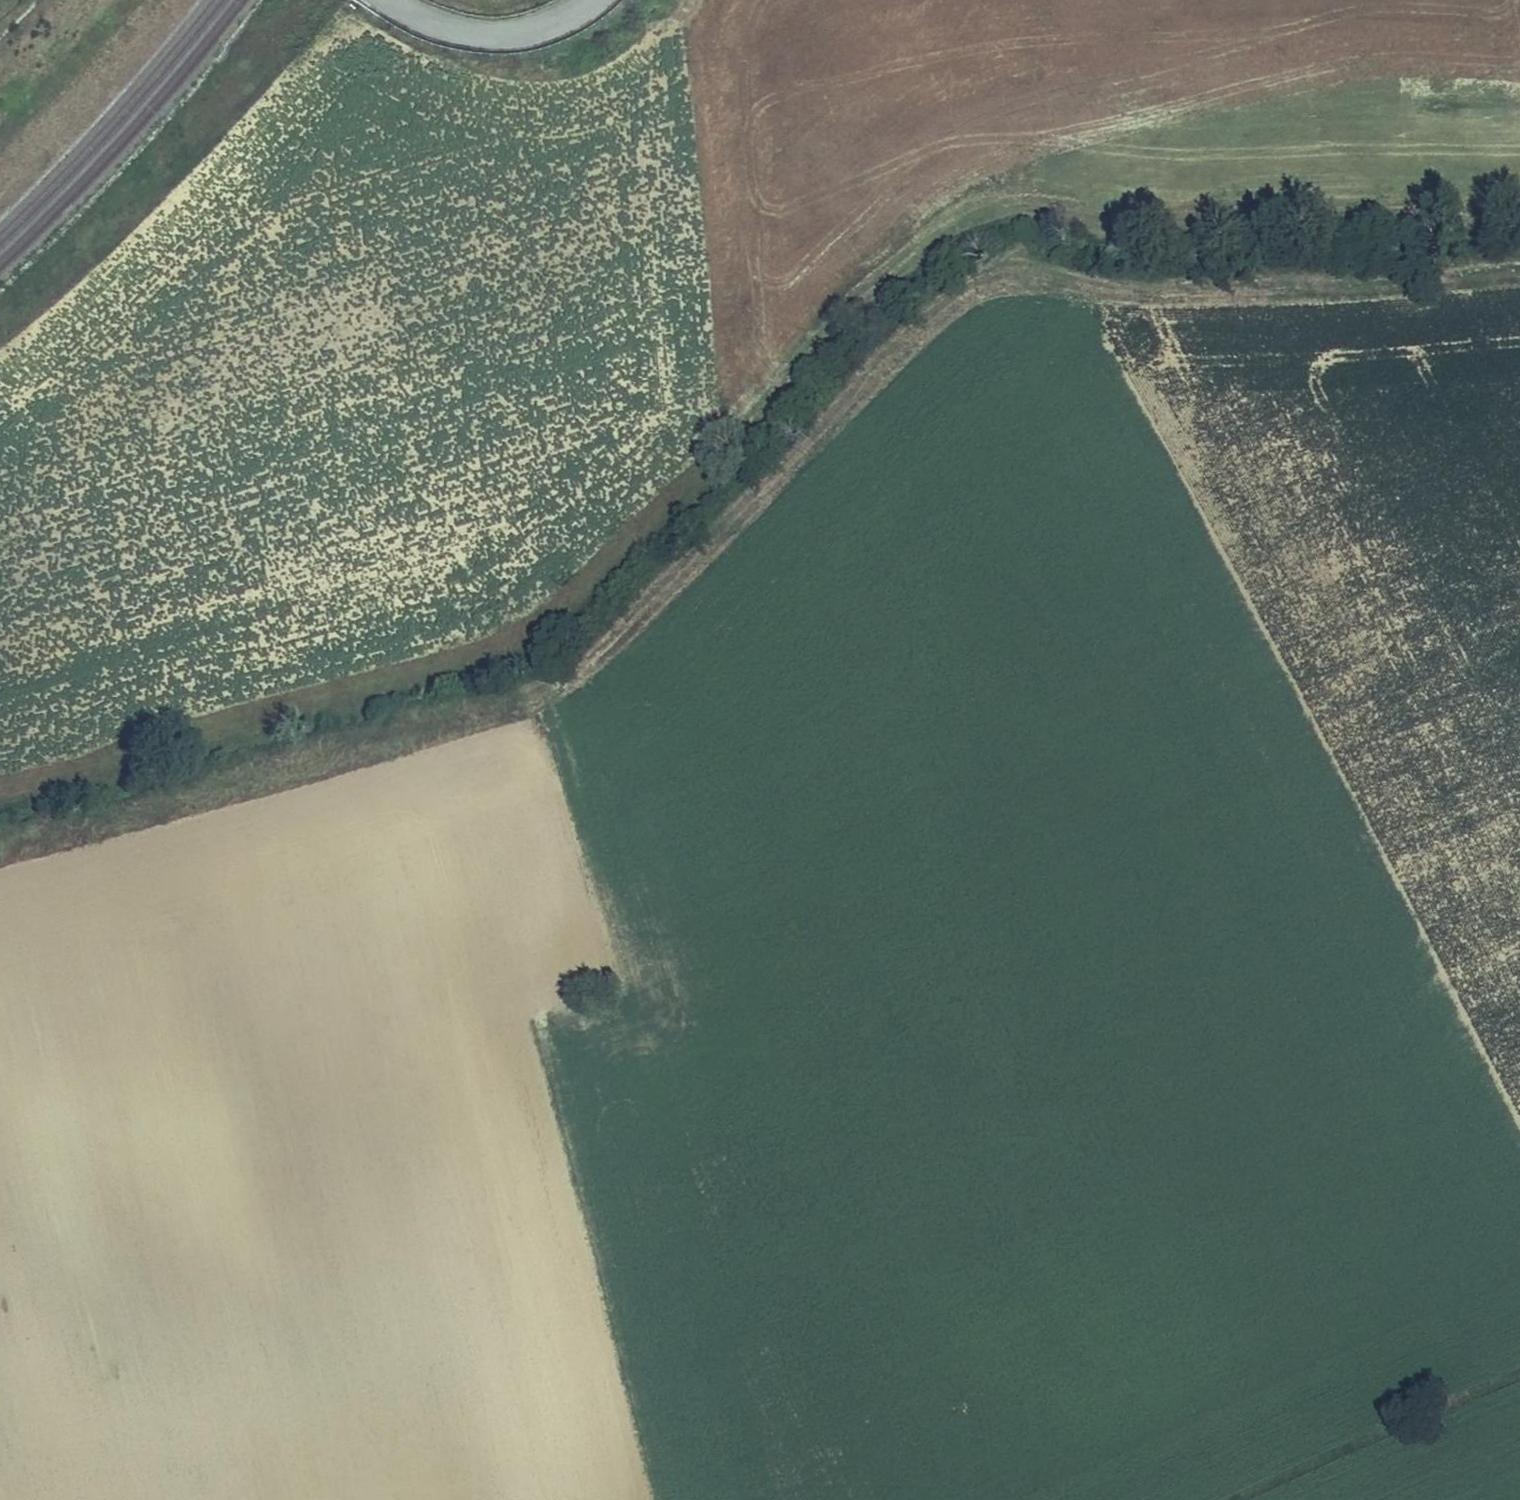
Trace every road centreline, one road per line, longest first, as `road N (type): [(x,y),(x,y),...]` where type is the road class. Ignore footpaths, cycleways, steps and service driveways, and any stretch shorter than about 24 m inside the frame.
road 1 (unclassified): [(391,0),(427,21),(482,34),(544,26),(591,0)]

